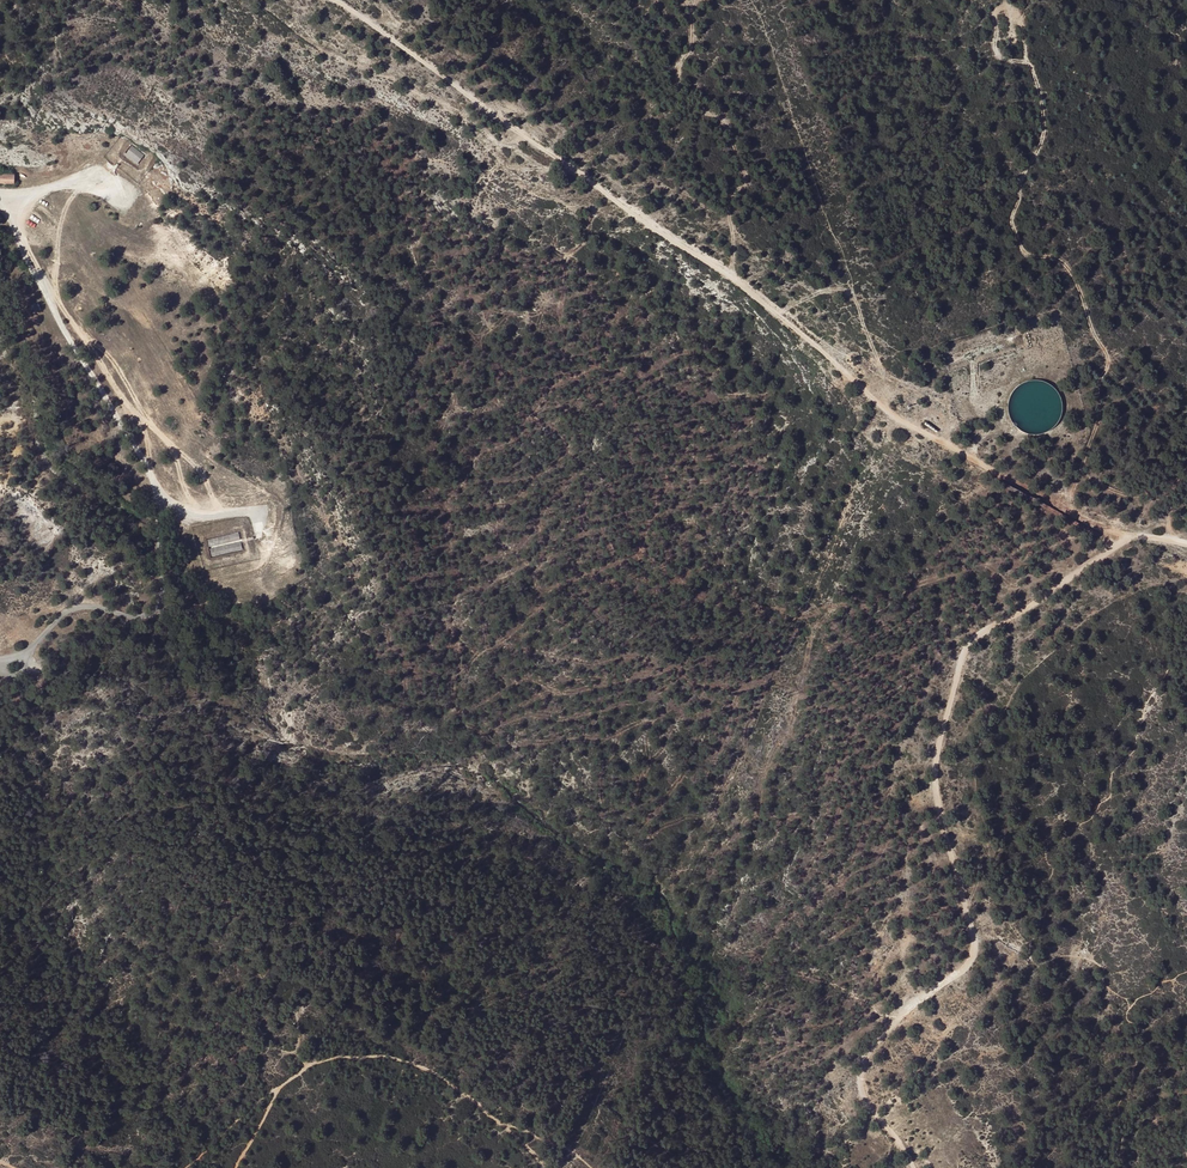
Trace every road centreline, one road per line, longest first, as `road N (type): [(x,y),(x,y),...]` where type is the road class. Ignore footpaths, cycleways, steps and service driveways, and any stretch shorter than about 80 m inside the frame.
road 1 (track): [(1186,543),(1092,526),(876,406),(727,273),(340,0)]
road 2 (track): [(912,1167),(860,1088),(868,1052),(902,1011),(966,964),(972,946),(933,781),(959,651),(1126,533)]

